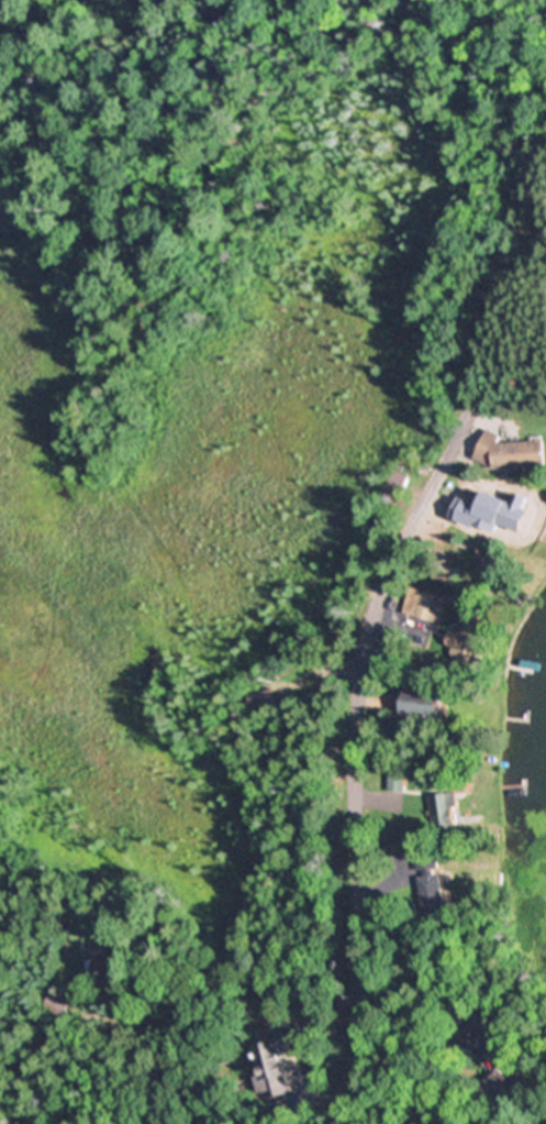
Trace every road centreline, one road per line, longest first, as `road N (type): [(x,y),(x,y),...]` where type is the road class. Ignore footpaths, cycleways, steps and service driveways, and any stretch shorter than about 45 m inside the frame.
road 1 (residential): [(356,1123),(374,987),(357,738),(365,664),(509,311)]
road 2 (residential): [(359,1106),(487,1076),(514,1024)]

